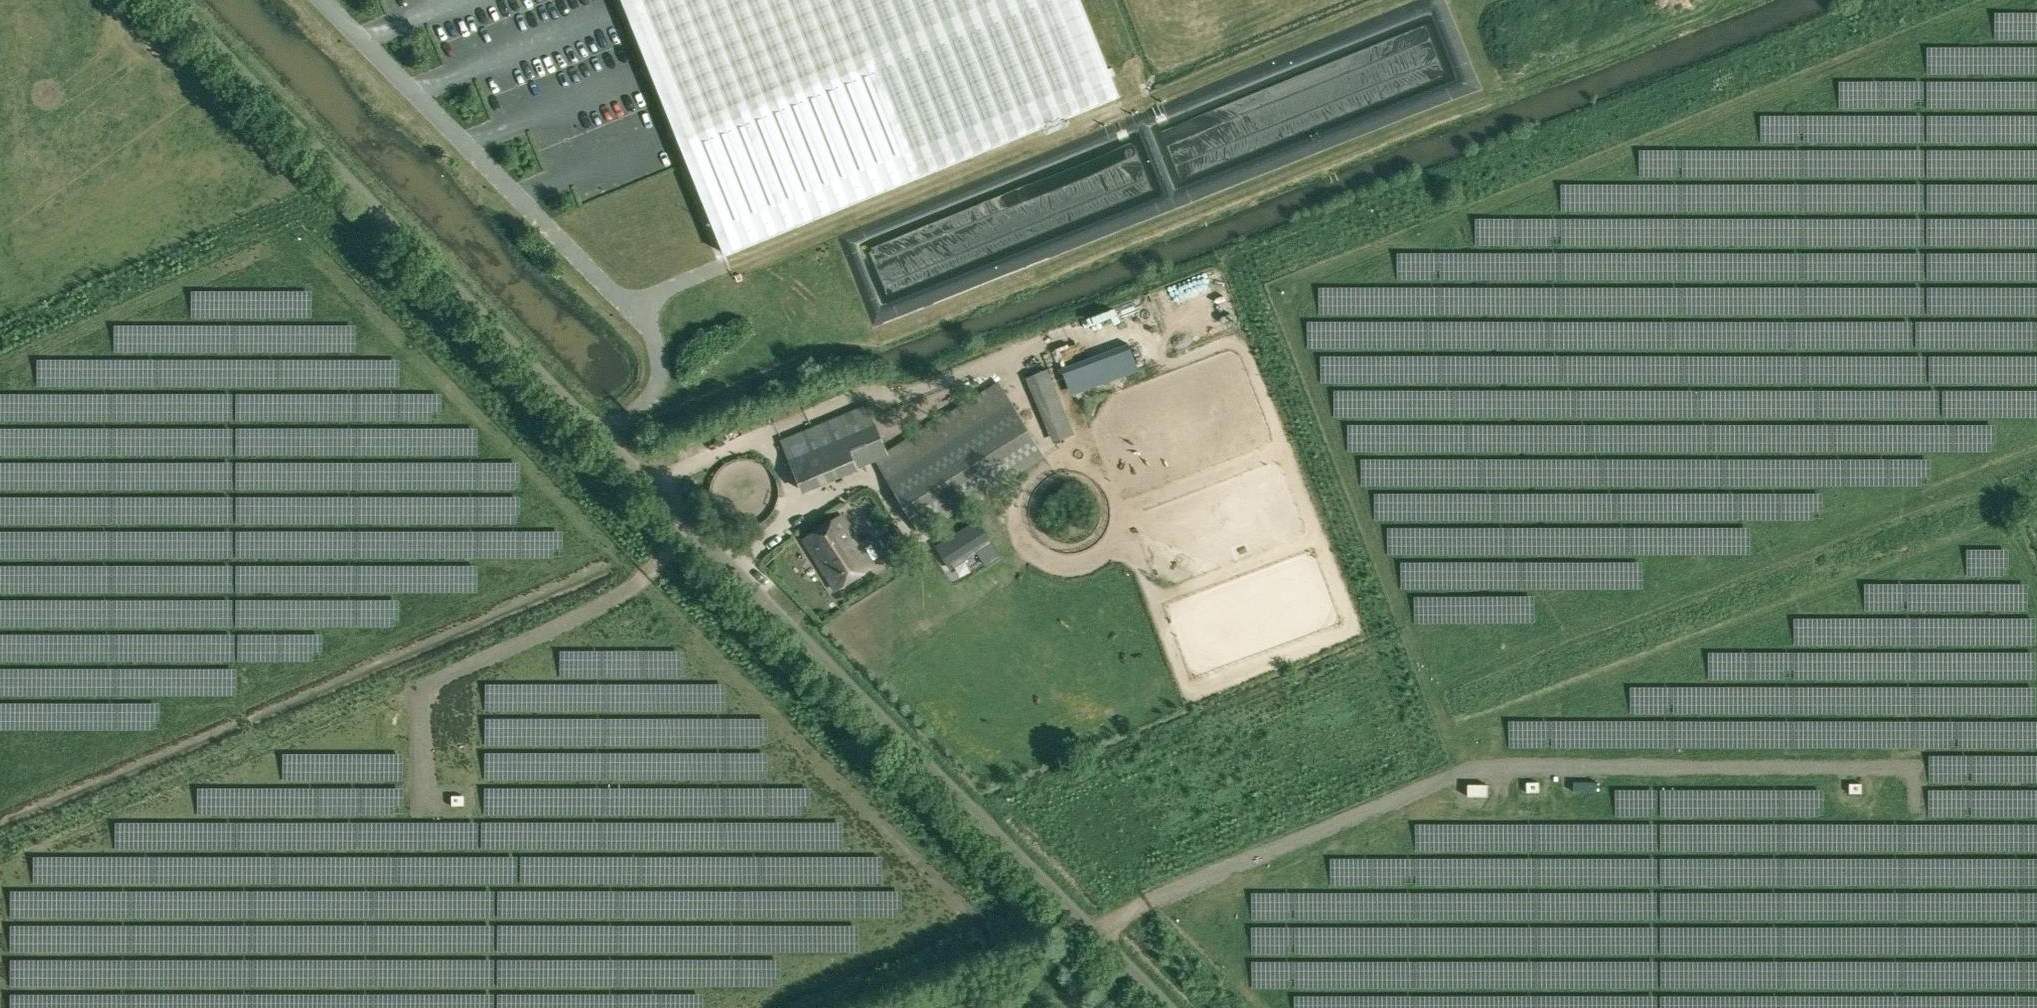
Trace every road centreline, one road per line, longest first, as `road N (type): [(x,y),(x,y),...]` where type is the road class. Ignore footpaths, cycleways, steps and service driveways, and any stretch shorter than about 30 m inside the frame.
road 1 (unclassified): [(1165,1007),(170,0)]

